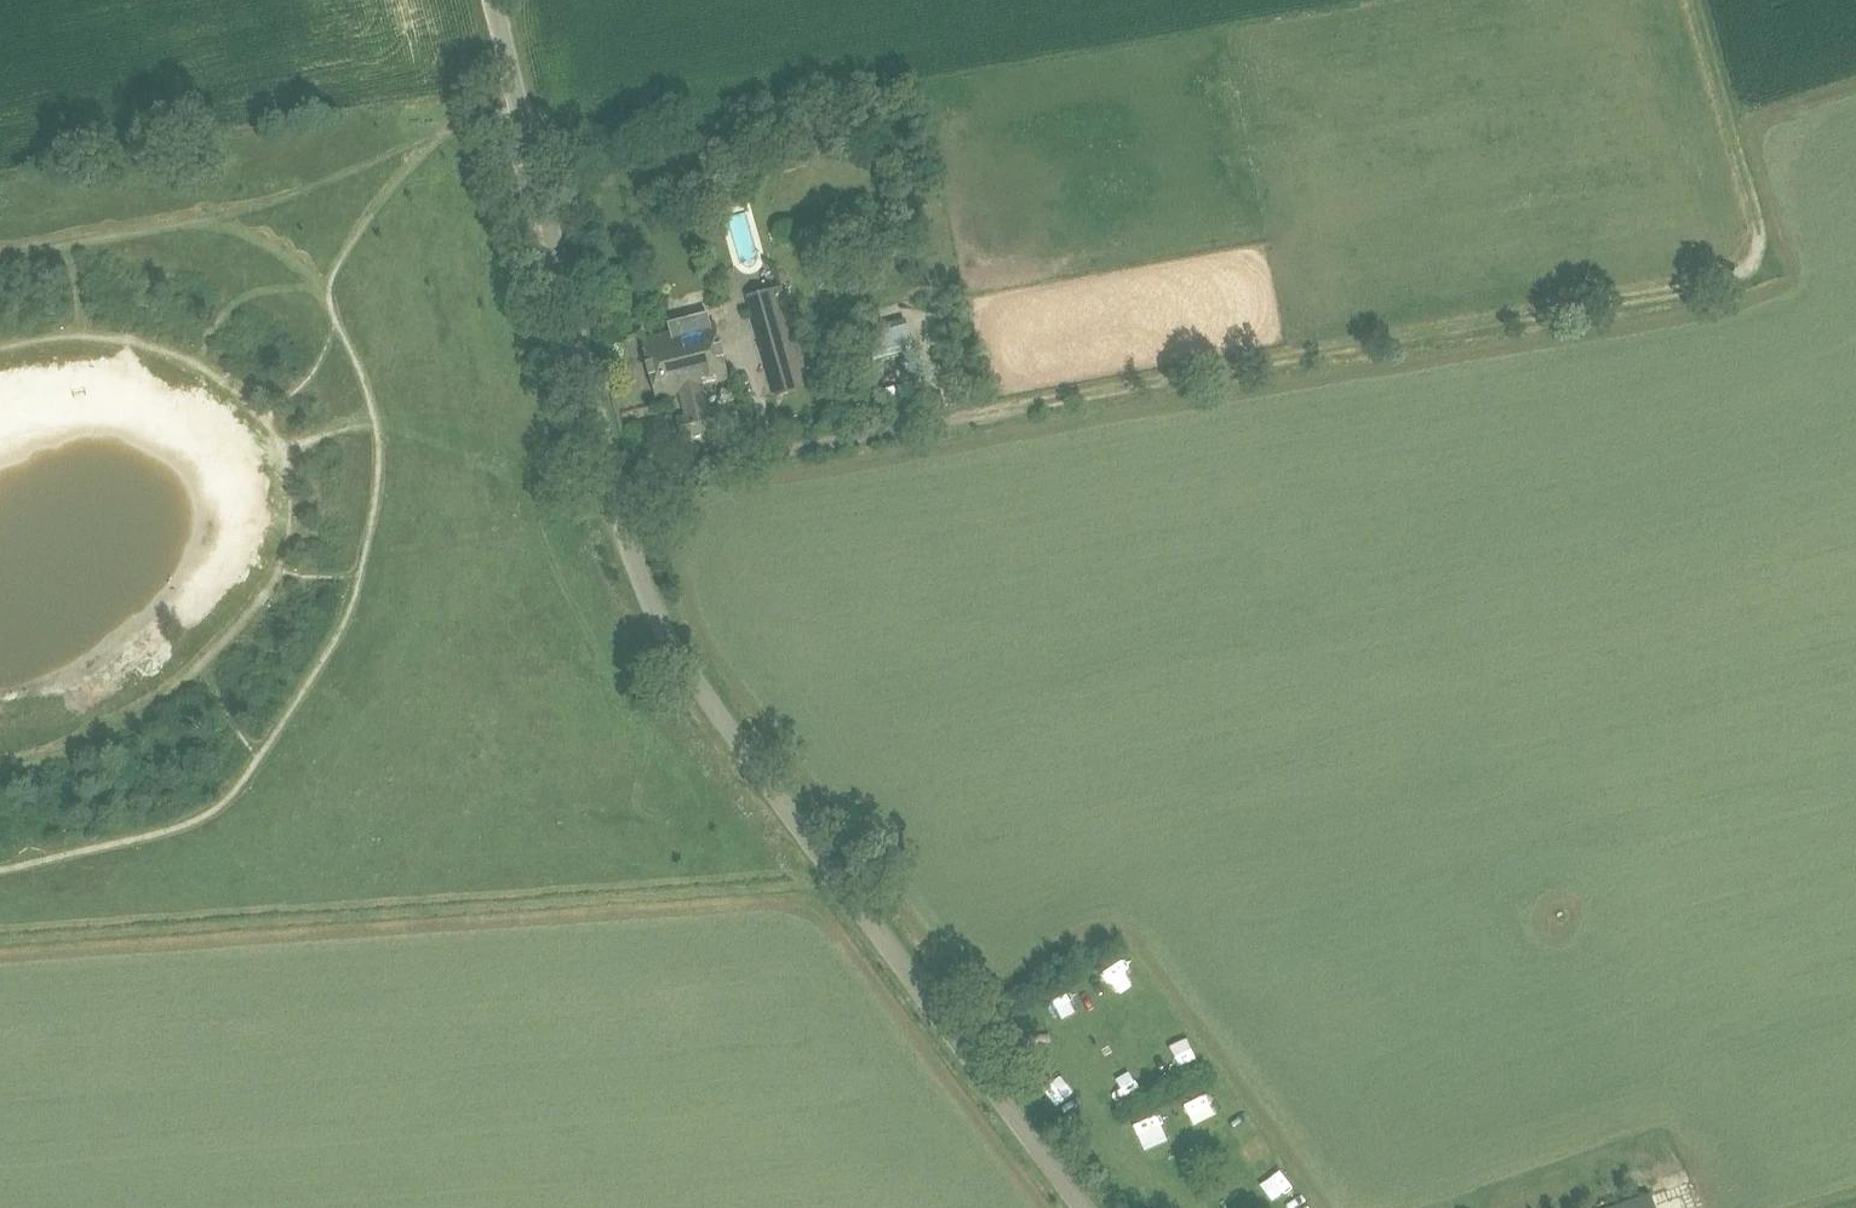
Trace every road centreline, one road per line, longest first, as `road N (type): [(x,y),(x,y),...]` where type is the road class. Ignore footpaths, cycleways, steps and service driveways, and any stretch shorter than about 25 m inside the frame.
road 1 (track): [(612,501),(1765,274),(1687,0)]
road 2 (unclassified): [(1086,1207),(648,605),(612,501),(493,0)]

